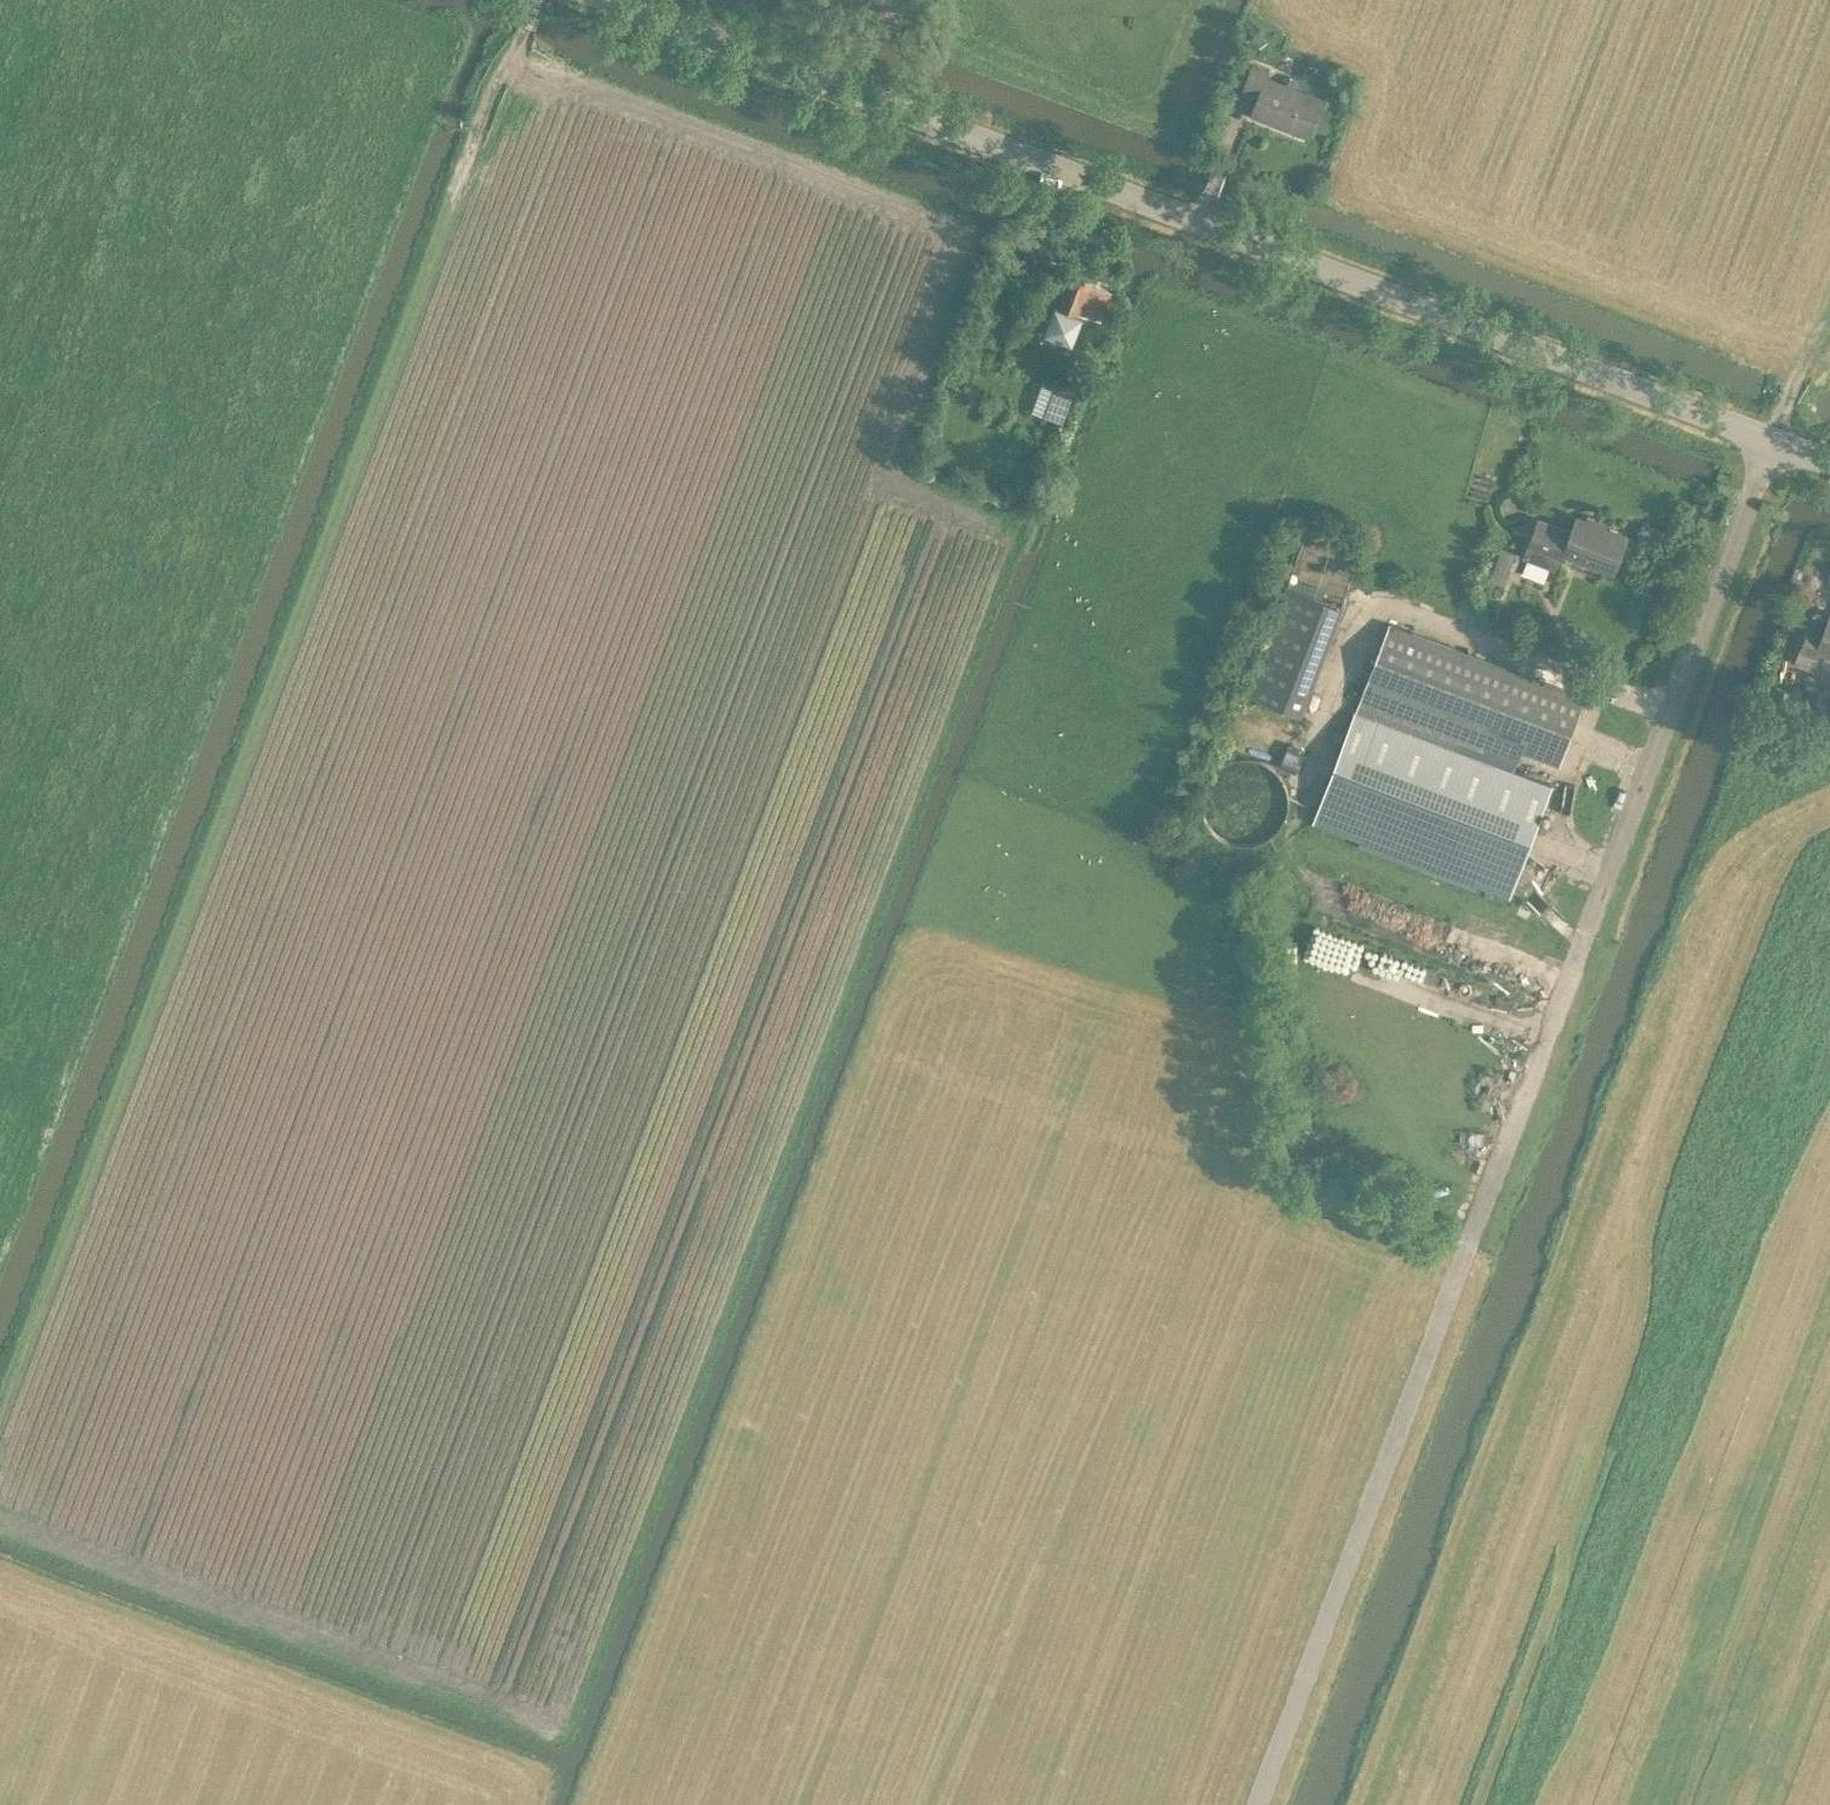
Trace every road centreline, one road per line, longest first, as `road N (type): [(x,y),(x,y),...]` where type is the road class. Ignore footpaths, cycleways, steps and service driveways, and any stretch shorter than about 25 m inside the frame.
road 1 (tertiary): [(1829,466),(604,0)]
road 2 (track): [(1262,1804),(1544,1052)]
road 3 (track): [(460,191),(540,0)]
road 4 (track): [(1829,292),(1771,444)]

